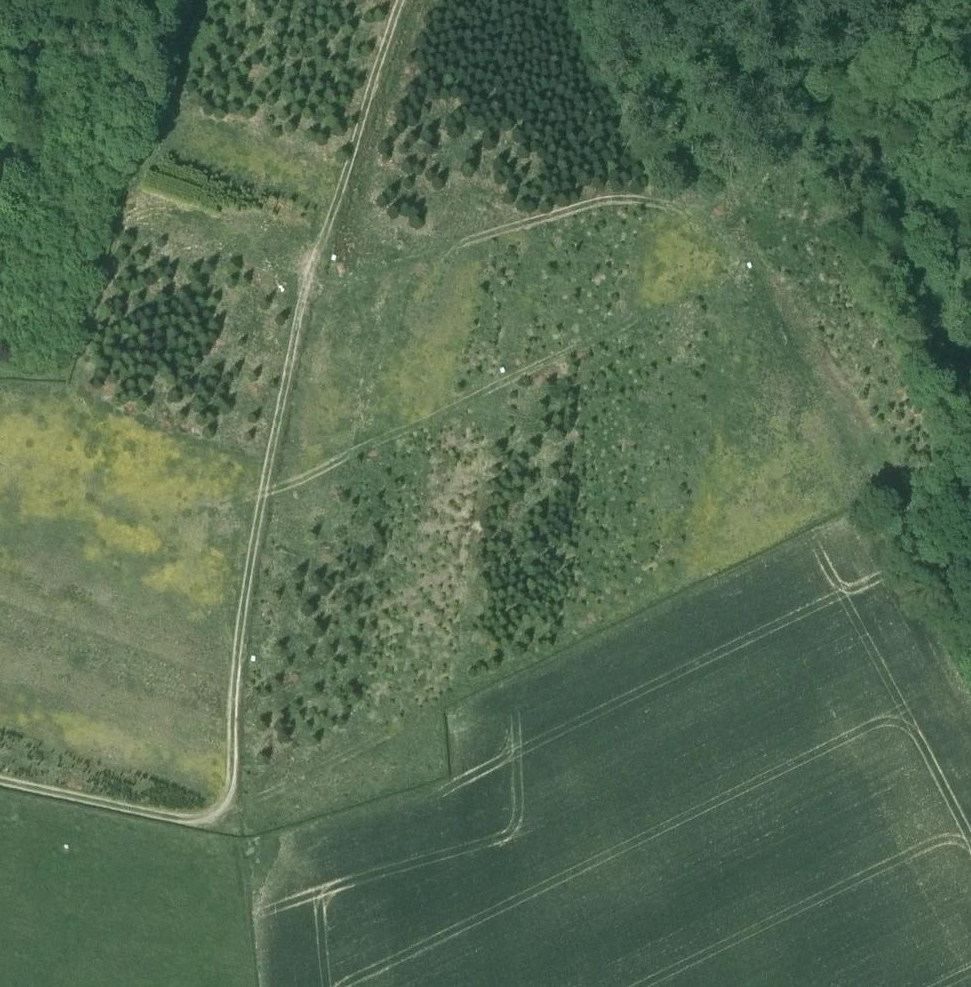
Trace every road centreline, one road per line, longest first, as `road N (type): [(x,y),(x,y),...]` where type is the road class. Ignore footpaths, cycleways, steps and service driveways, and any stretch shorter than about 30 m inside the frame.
road 1 (track): [(0,780),(197,821),(230,794),(236,652),(269,449),(321,242),(401,0)]

